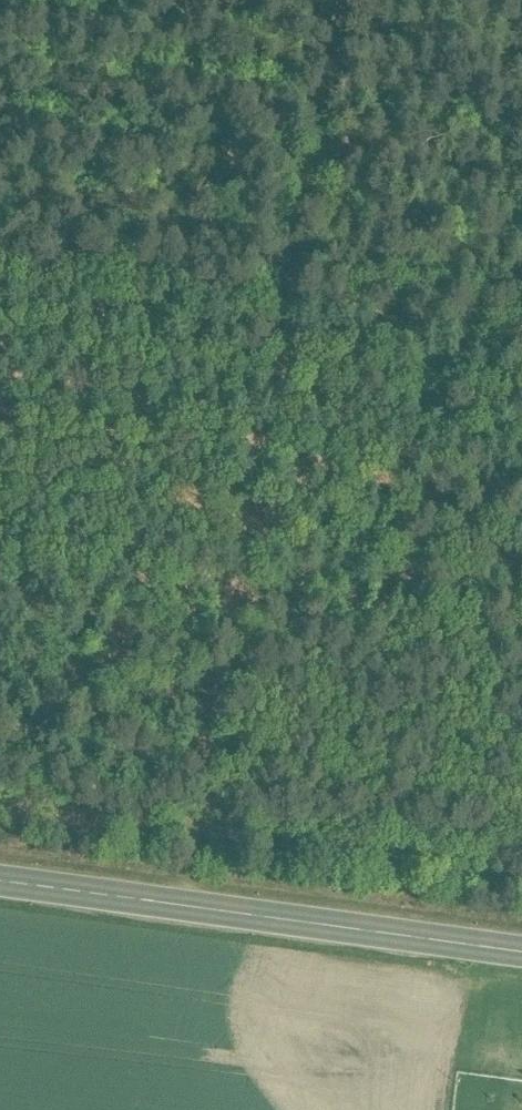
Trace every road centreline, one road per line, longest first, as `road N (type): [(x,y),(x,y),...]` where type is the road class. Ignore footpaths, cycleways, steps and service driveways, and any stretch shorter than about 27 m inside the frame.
road 1 (secondary): [(521,956),(0,884)]

